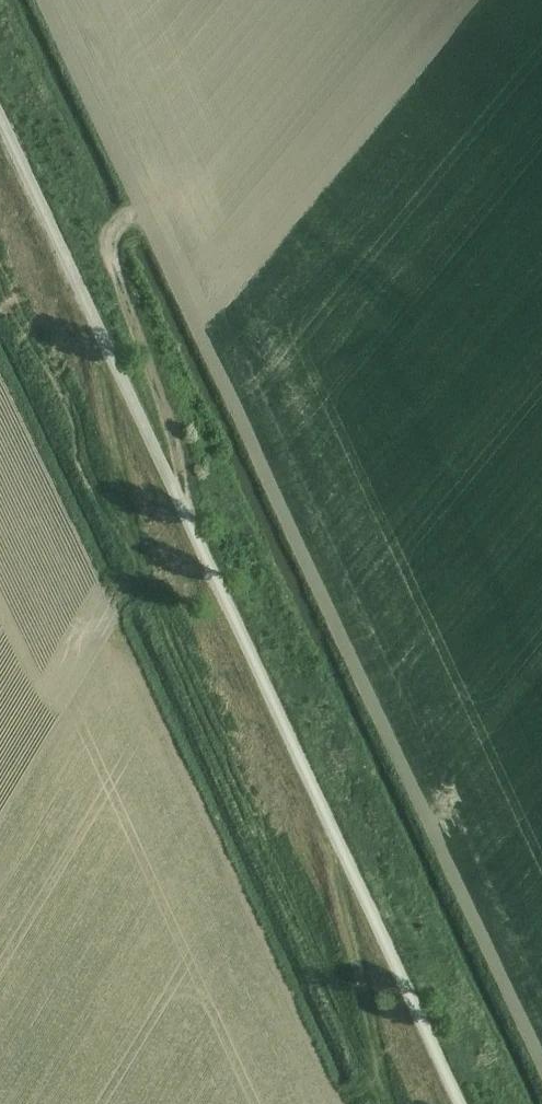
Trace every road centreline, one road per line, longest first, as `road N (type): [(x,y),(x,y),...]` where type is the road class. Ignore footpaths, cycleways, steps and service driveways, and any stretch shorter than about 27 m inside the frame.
road 1 (unclassified): [(468,1103),(0,85)]

